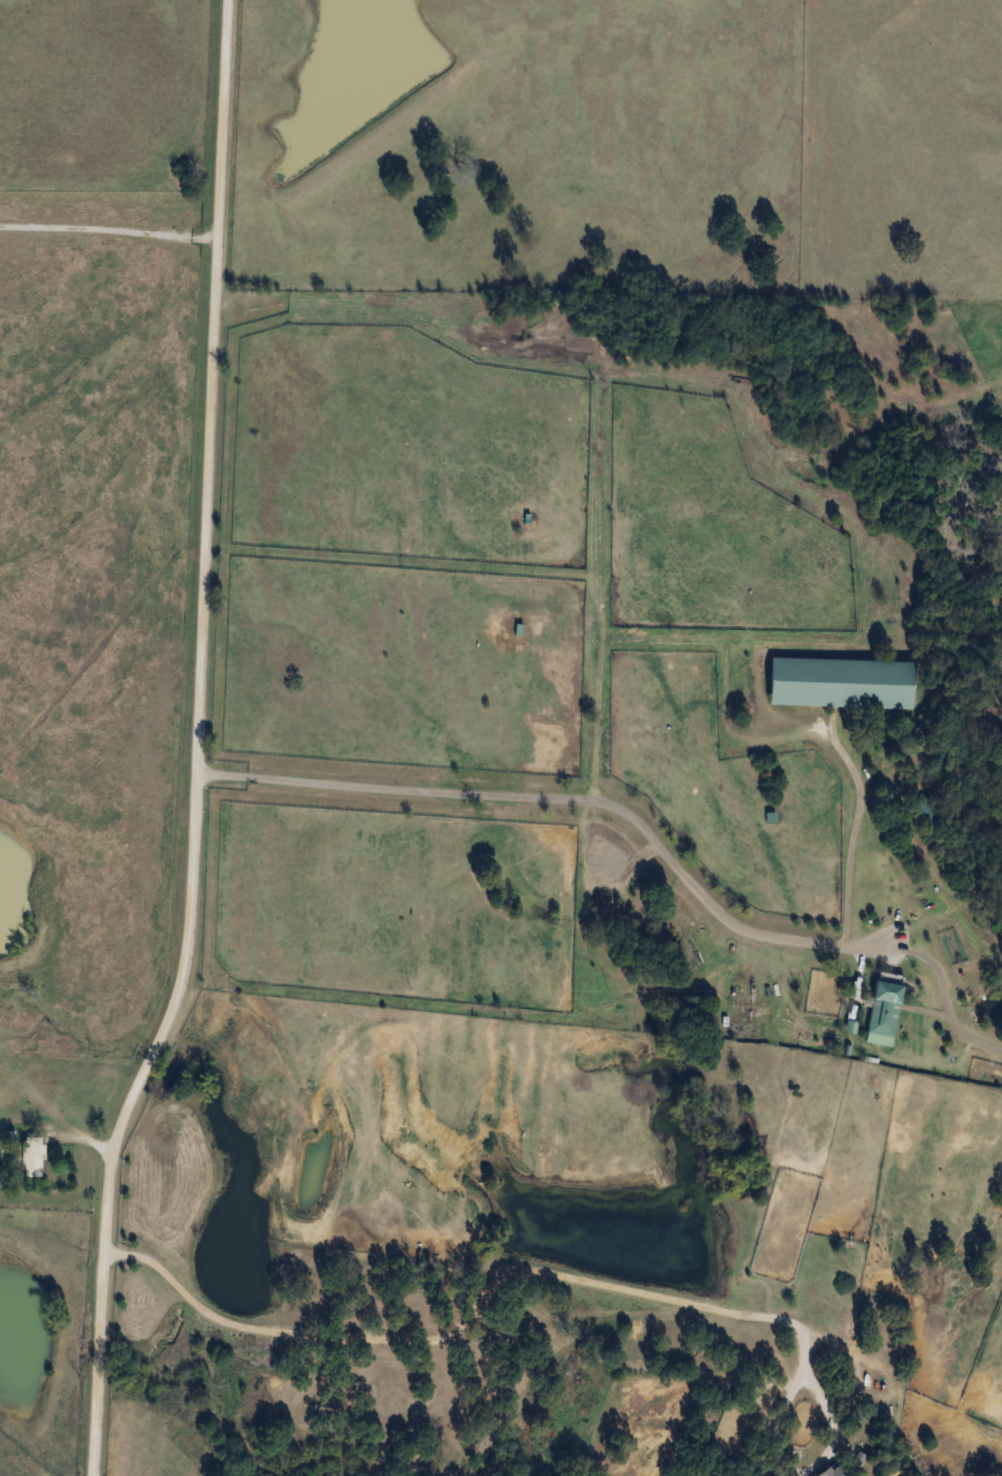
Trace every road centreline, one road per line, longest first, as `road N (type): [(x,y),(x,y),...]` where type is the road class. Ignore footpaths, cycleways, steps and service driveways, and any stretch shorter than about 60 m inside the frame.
road 1 (residential): [(91,1475),(109,1166),(117,1128),(181,977),(188,935),(225,0)]

